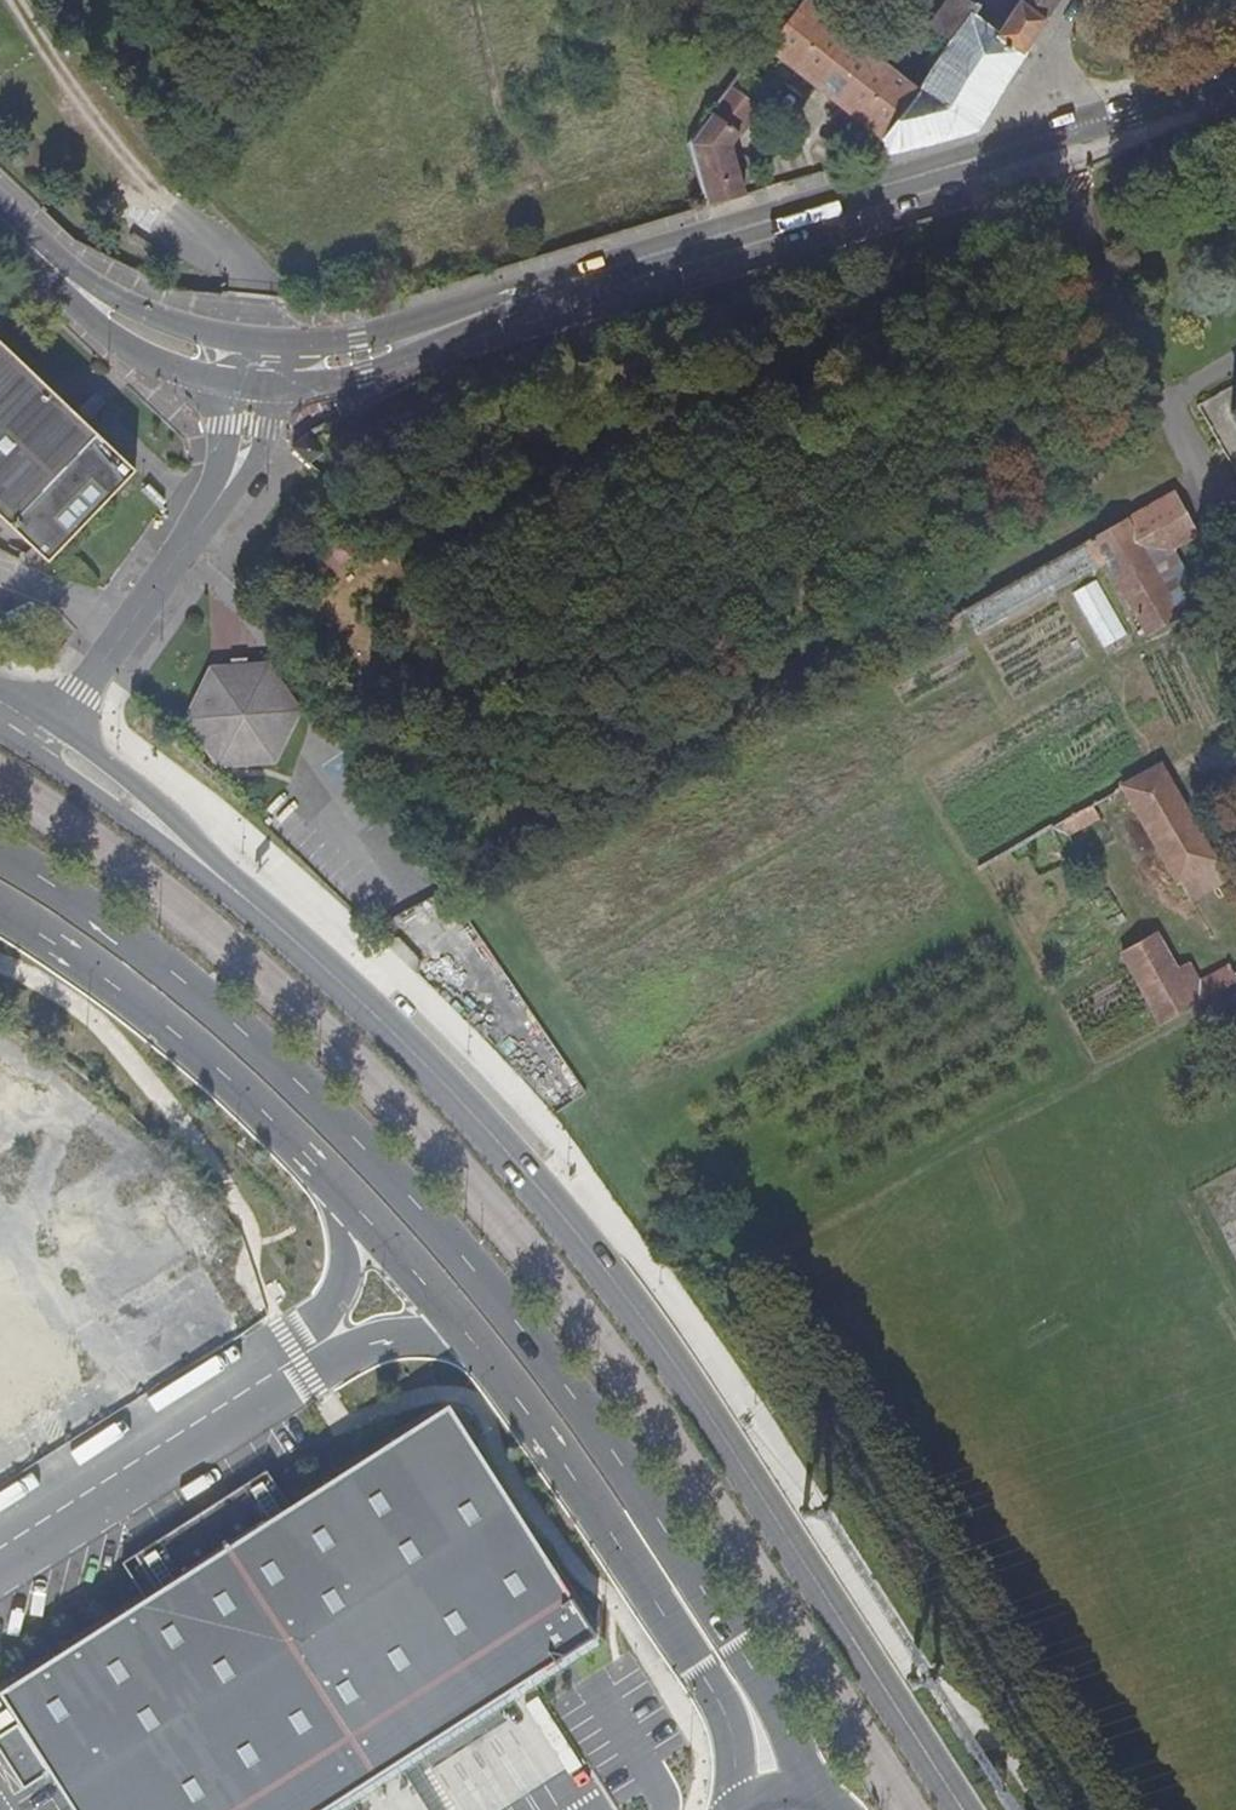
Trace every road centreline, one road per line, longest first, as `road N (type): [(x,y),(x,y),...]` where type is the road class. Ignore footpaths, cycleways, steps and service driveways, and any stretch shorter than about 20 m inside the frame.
road 1 (unclassified): [(818,1802),(776,1695),(625,1462),(549,1352),(405,1176),(235,1018),(141,942),(0,848)]
road 2 (unclassified): [(0,903),(122,983),(229,1069),(443,1297),(694,1647),(736,1730),(736,1809)]
road 3 (secondary): [(280,928),(489,1128),(633,1301),(963,1809)]
road 4 (secondary): [(250,364),(365,356),(537,293),(1235,79)]
road 5 (residential): [(57,724),(239,470),(250,364)]
road 6 (secondary): [(0,733),(280,928)]
road 7 (secondary): [(280,928),(137,786),(57,724)]
road 8 (secondary): [(0,209),(96,296),(162,337),(250,364)]

